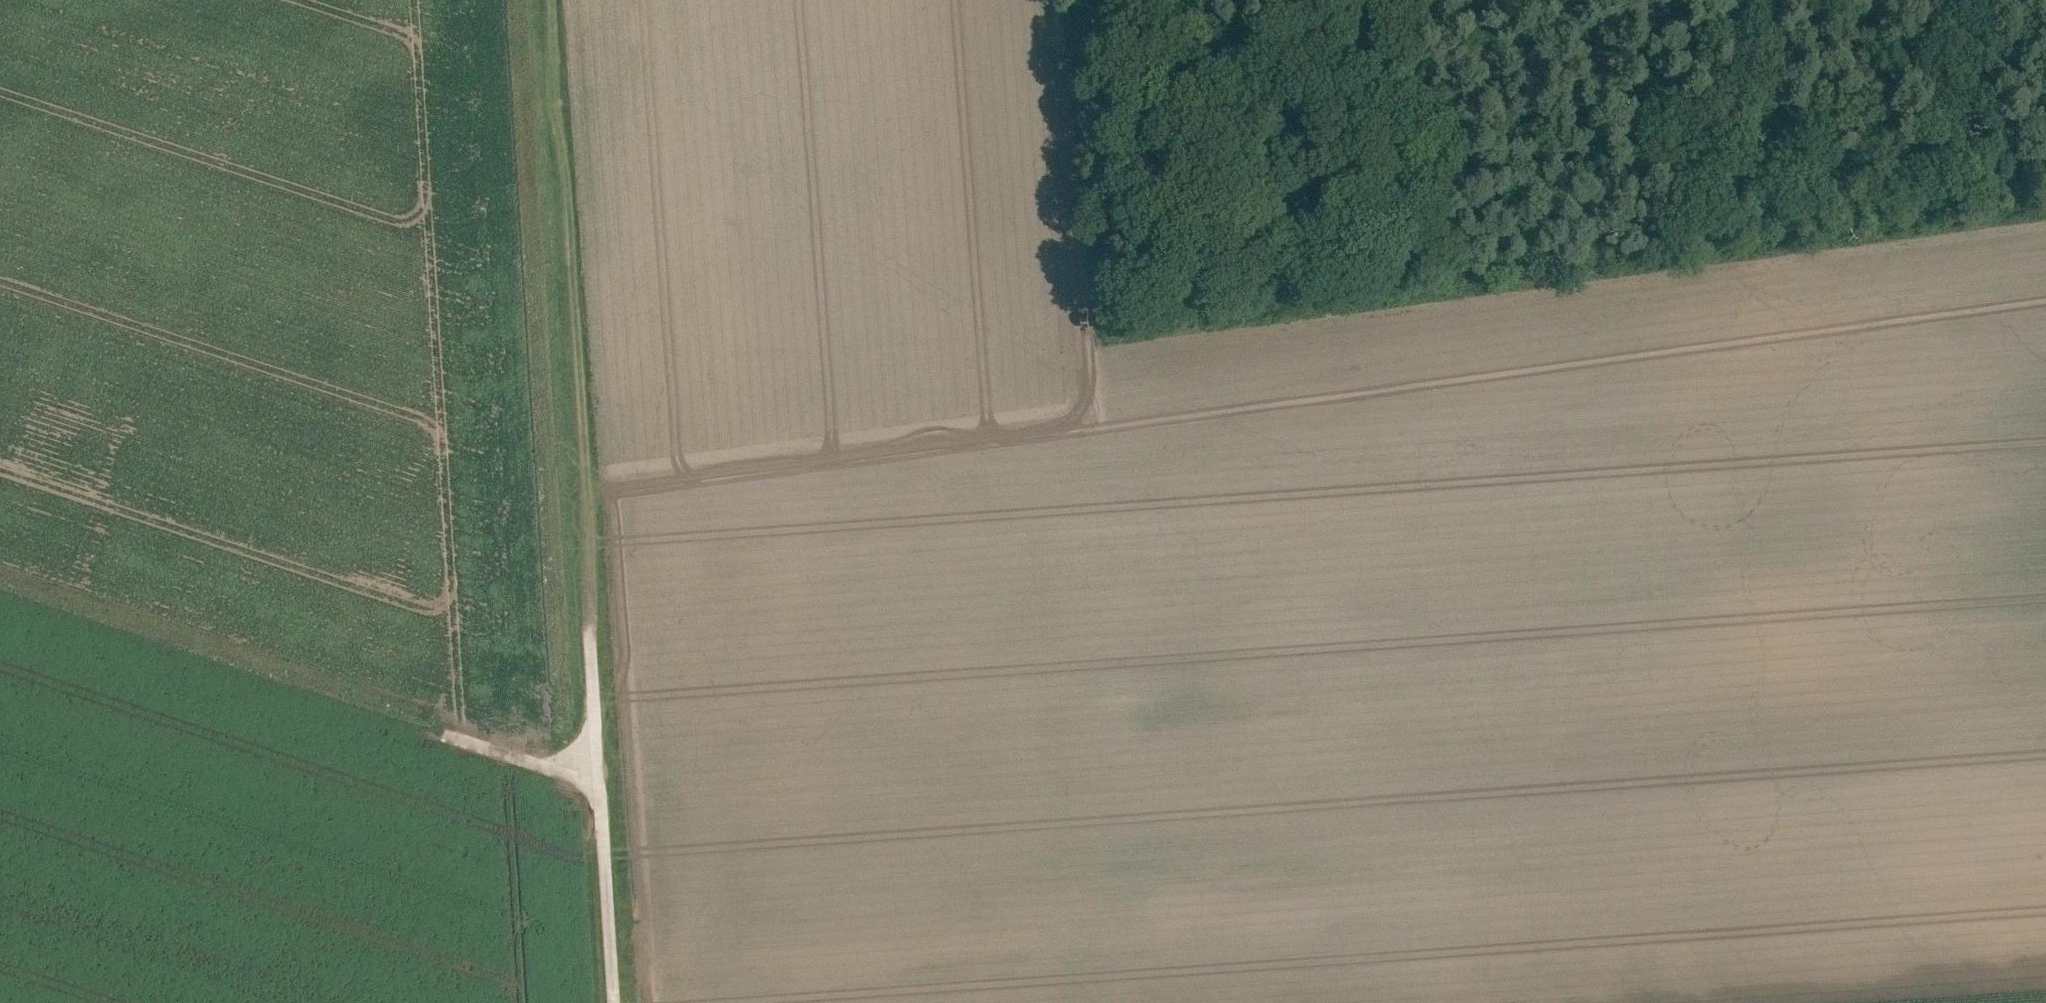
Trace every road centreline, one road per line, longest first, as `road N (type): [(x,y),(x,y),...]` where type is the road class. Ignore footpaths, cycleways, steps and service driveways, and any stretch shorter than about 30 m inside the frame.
road 1 (track): [(545,0),(589,632)]
road 2 (unclassified): [(614,1002),(589,632)]
road 3 (track): [(442,734),(549,767),(598,767)]

